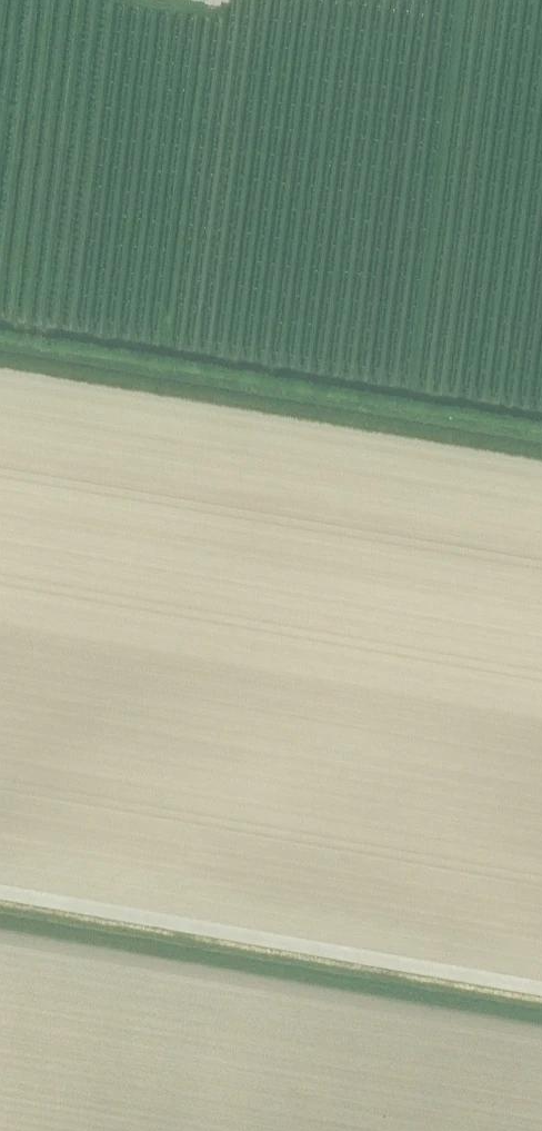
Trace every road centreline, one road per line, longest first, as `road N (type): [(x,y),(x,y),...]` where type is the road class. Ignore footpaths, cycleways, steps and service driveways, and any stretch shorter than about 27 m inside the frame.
road 1 (track): [(0,895),(541,992)]

